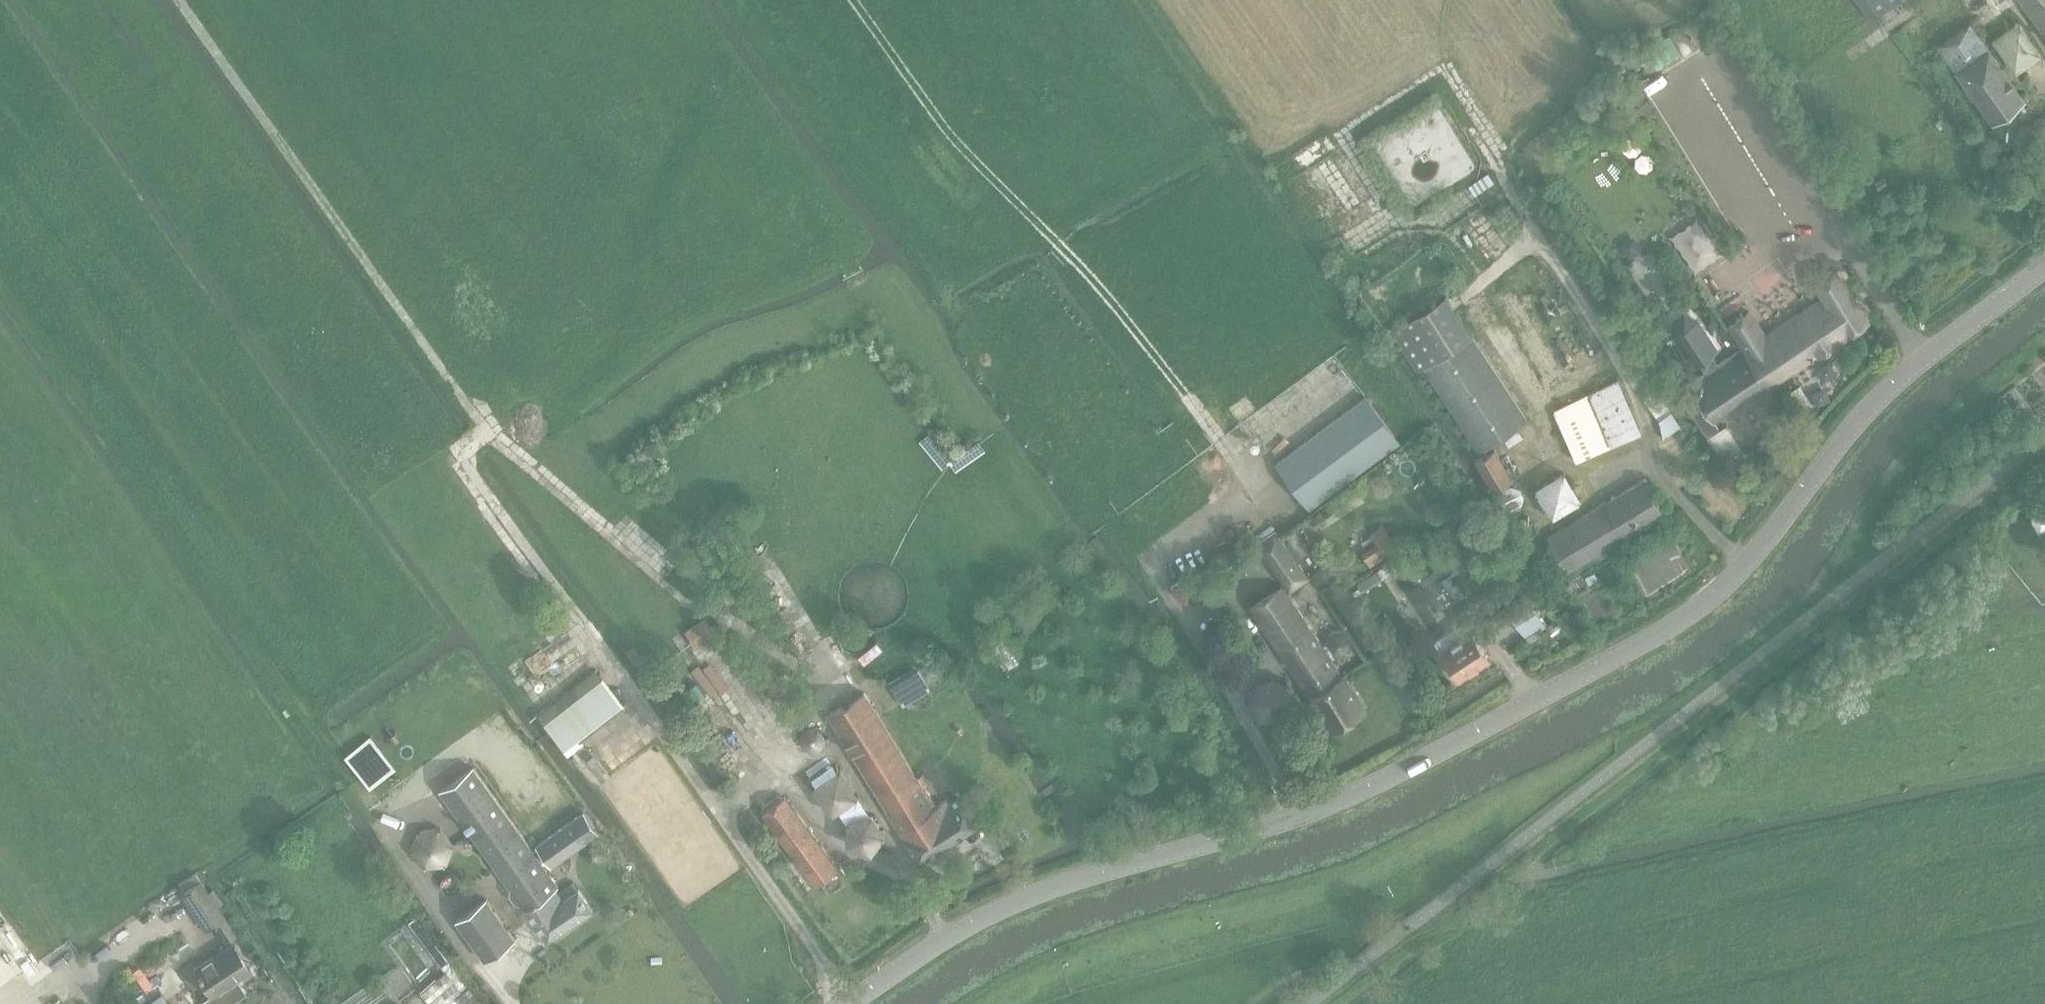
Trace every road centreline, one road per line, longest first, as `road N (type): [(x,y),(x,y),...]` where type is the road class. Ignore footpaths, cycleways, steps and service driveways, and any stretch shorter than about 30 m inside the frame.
road 1 (secondary): [(853,1003),(964,923),(1047,884),(1299,817),(1643,645),(1724,590),(1878,397),(2044,266)]
road 2 (track): [(598,652),(457,451),(487,429),(180,0)]
road 3 (track): [(1262,495),(1097,284),(941,129),(849,0)]
road 4 (track): [(487,429),(656,567)]

